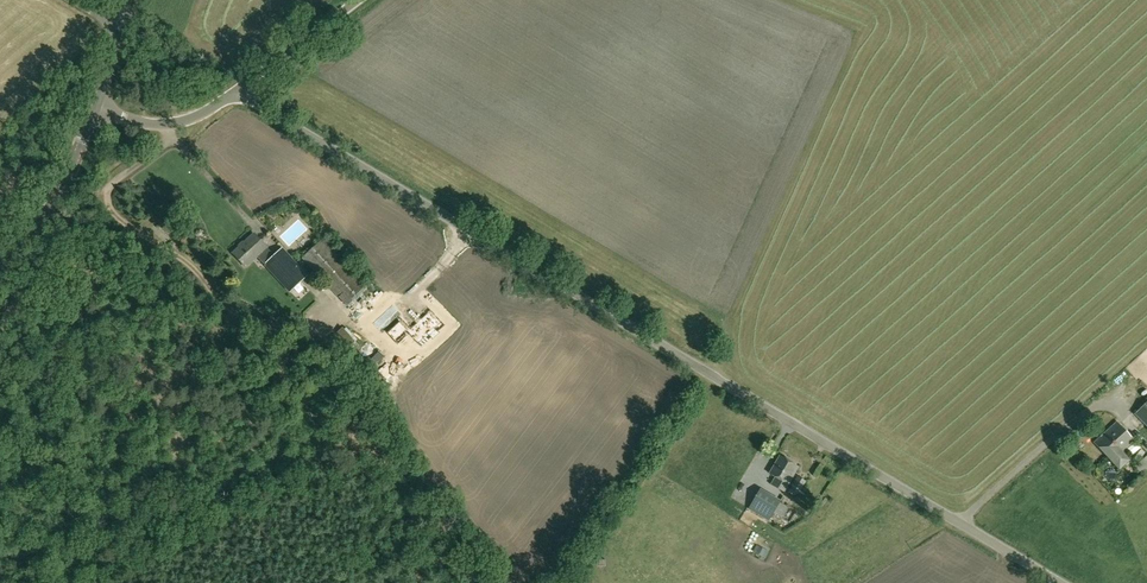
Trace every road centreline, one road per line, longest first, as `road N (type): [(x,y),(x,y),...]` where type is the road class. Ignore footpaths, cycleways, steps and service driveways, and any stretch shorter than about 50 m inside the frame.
road 1 (unclassified): [(1059,582),(240,88)]
road 2 (tertiary): [(0,276),(55,203),(95,108)]
road 3 (unclassified): [(95,108),(164,125),(201,114),(240,88)]
road 4 (unclassified): [(240,88),(358,0)]

